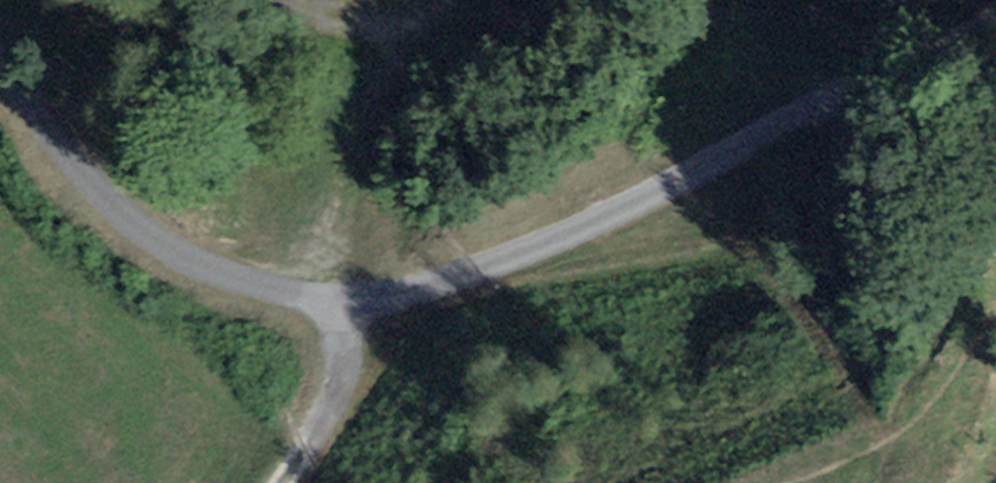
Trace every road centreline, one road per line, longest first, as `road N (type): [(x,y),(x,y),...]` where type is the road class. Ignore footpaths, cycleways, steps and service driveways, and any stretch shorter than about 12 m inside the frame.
road 1 (residential): [(0,78),(132,210),(216,269),(337,305),(443,281),(620,212),(796,124)]
road 2 (track): [(337,305),(342,178),(423,0)]
road 3 (track): [(796,124),(956,38),(995,4)]
road 4 (track): [(337,305),(339,366),(319,436),(284,482)]
road 5 (track): [(398,44),(239,0)]

